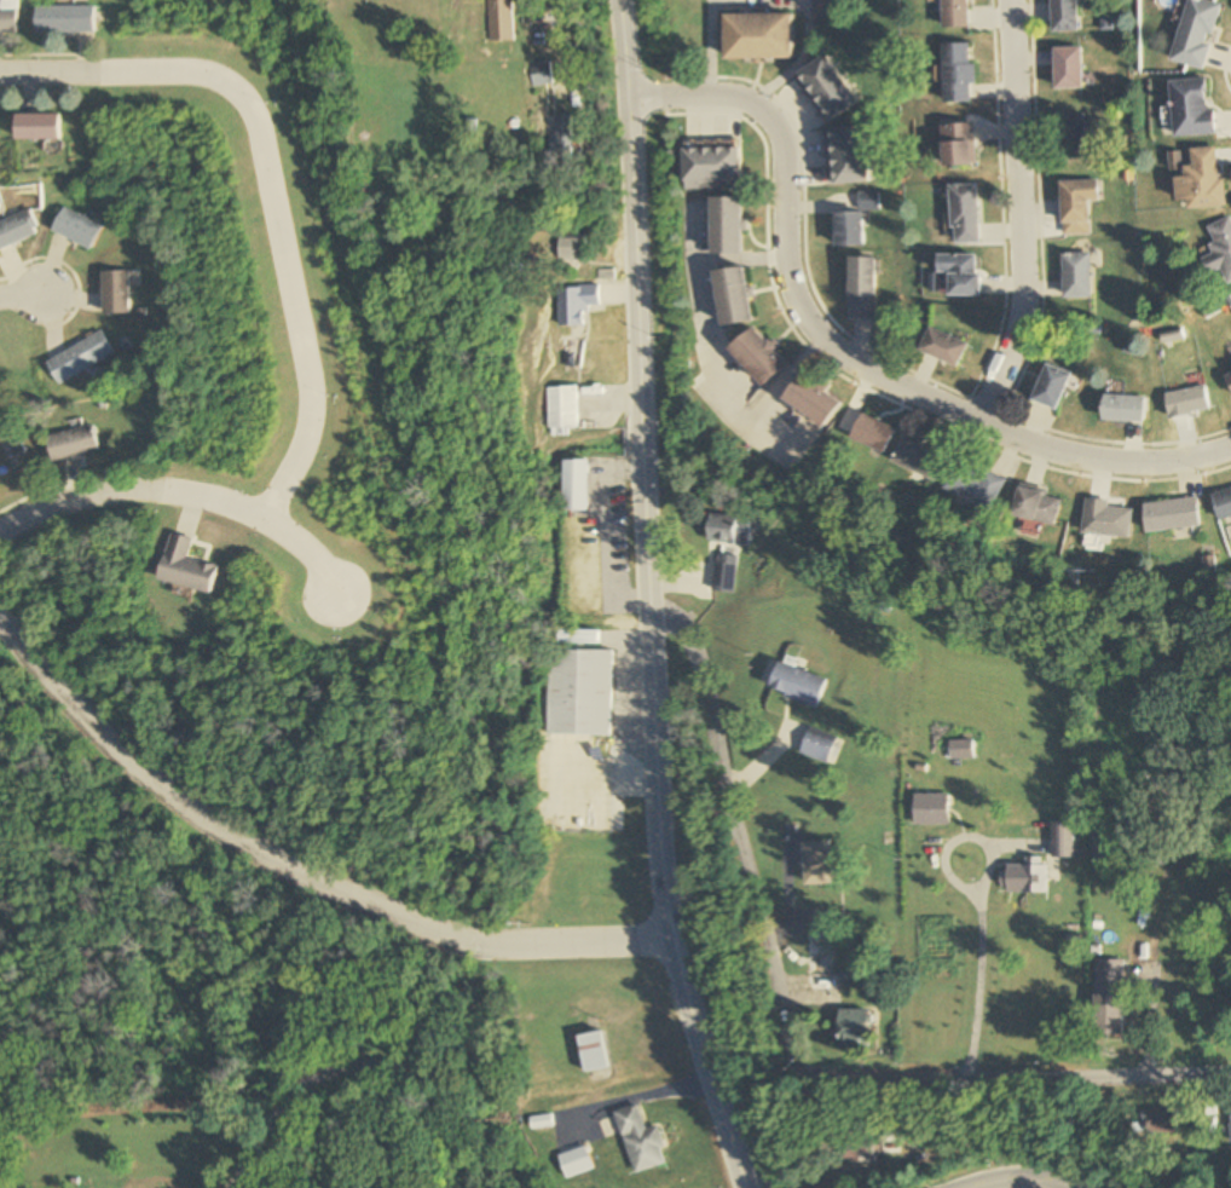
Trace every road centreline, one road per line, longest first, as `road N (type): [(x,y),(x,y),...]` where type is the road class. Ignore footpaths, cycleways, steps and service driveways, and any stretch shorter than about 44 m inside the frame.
road 1 (tertiary): [(744,1187),(666,939),(647,609),(647,380),(631,96),(618,0)]
road 2 (residential): [(647,609),(682,616),(693,642),(791,1062),(817,1077),(1230,1074)]
road 3 (residential): [(631,96),(711,92),(758,104),(784,149),(790,270),(819,329),(884,379),(1067,455),(1178,462),(1230,443)]
road 4 (residential): [(666,939),(447,942),(259,853),(122,760),(0,607)]
road 5 (residential): [(0,72),(183,71),(226,81),(254,122),(307,381),(304,440),(265,513)]
road 6 (residential): [(983,419),(1021,287),(1010,0)]
road 7 (residential): [(0,529),(110,491),(196,494),(265,513),(341,592)]
road 8 (residential): [(459,1187),(446,1113),(429,1086),(381,1065),(329,1074),(289,1096),(233,1187)]

